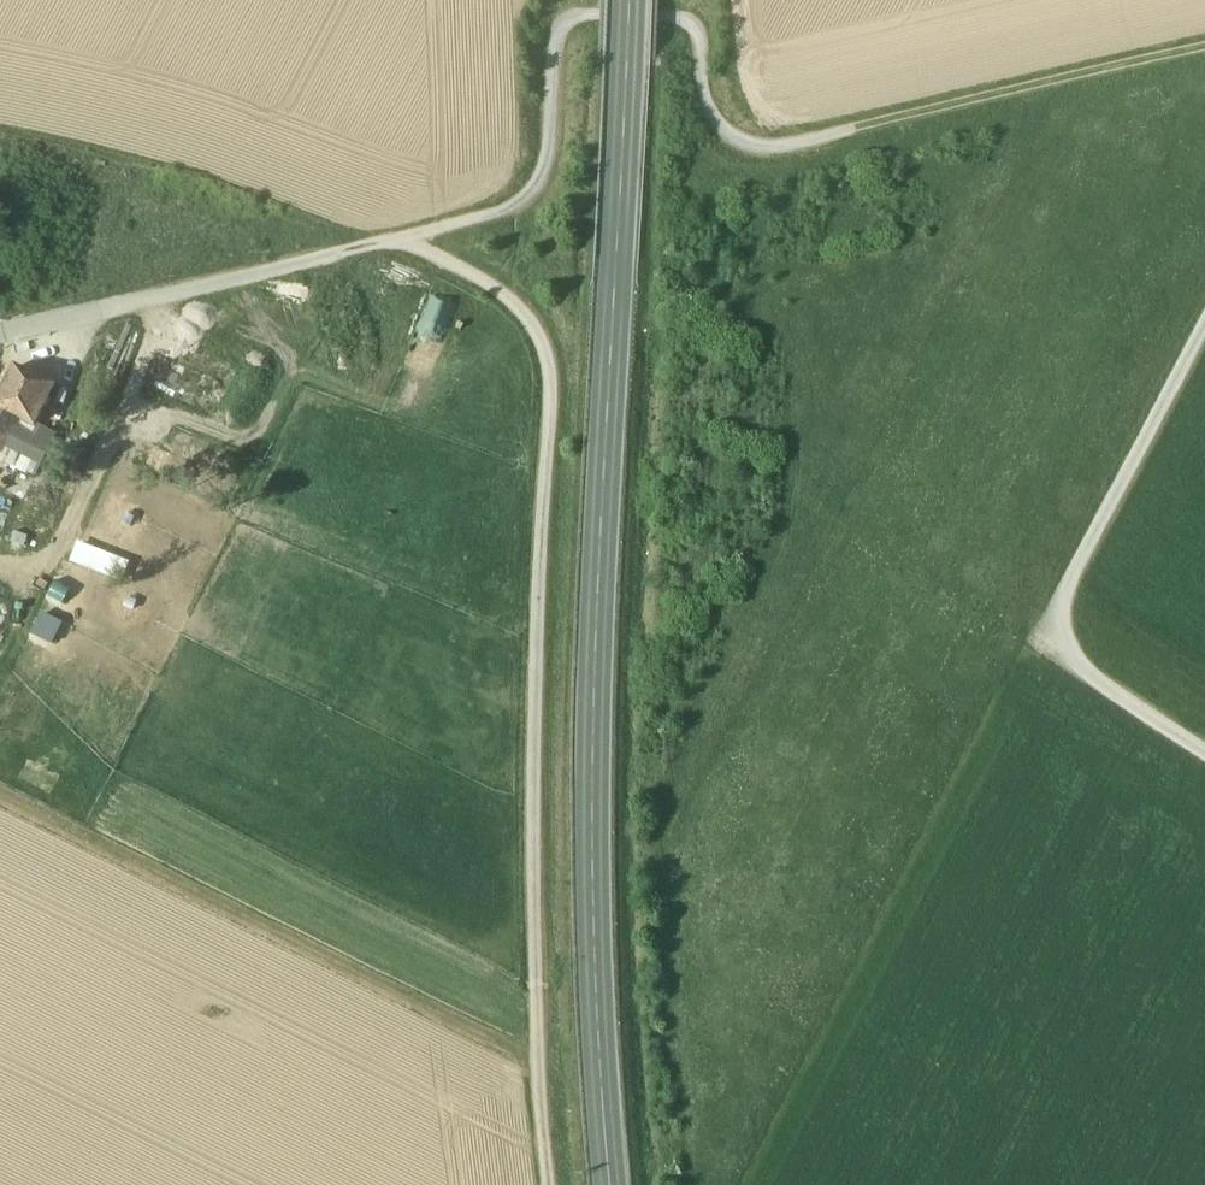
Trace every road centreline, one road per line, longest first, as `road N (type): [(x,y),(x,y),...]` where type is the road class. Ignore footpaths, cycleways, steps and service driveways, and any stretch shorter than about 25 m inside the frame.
road 1 (track): [(537,1074),(534,706),(550,358),(517,305),(469,272),(395,243),(488,219),(542,184),(550,55),(554,37),(575,15),(663,16),(694,28),(707,107),(722,130),(782,149),(1204,48)]
road 2 (primary): [(631,0),(596,836),(614,1184)]
road 3 (track): [(0,793),(537,1074)]
road 4 (track): [(1204,335),(1048,644),(1204,748)]
road 5 (residential): [(0,336),(395,243)]

